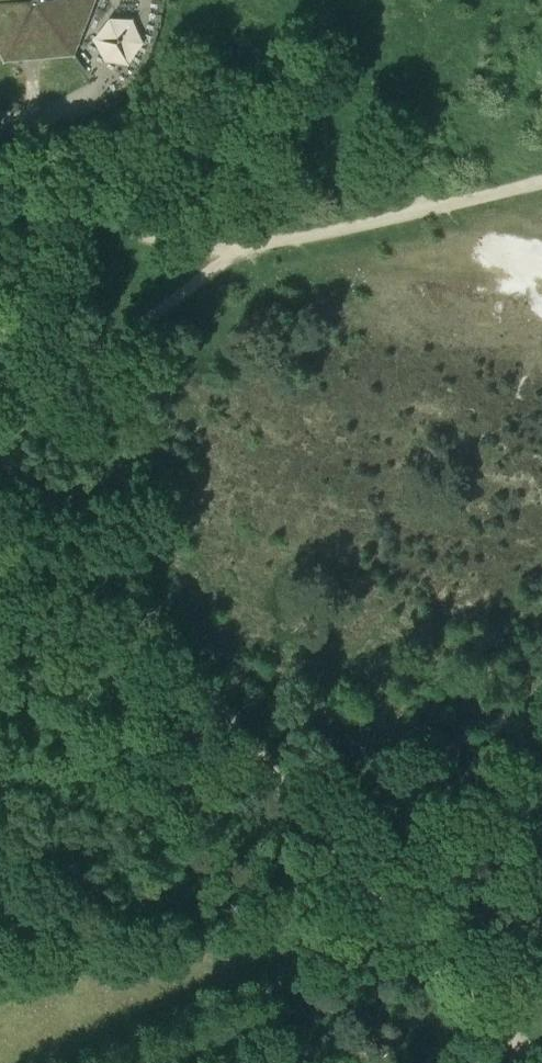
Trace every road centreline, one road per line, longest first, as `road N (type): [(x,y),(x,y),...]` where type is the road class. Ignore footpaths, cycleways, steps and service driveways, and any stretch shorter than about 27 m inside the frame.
road 1 (track): [(5,439),(92,552),(259,730),(401,923)]
road 2 (track): [(541,180),(227,253)]
road 3 (track): [(227,253),(5,439)]
road 4 (unclassified): [(0,328),(22,301),(38,179),(28,126),(0,118)]
road 5 (track): [(541,728),(401,923)]
road 6 (track): [(527,1062),(401,923)]
road 7 (track): [(38,179),(147,240)]

